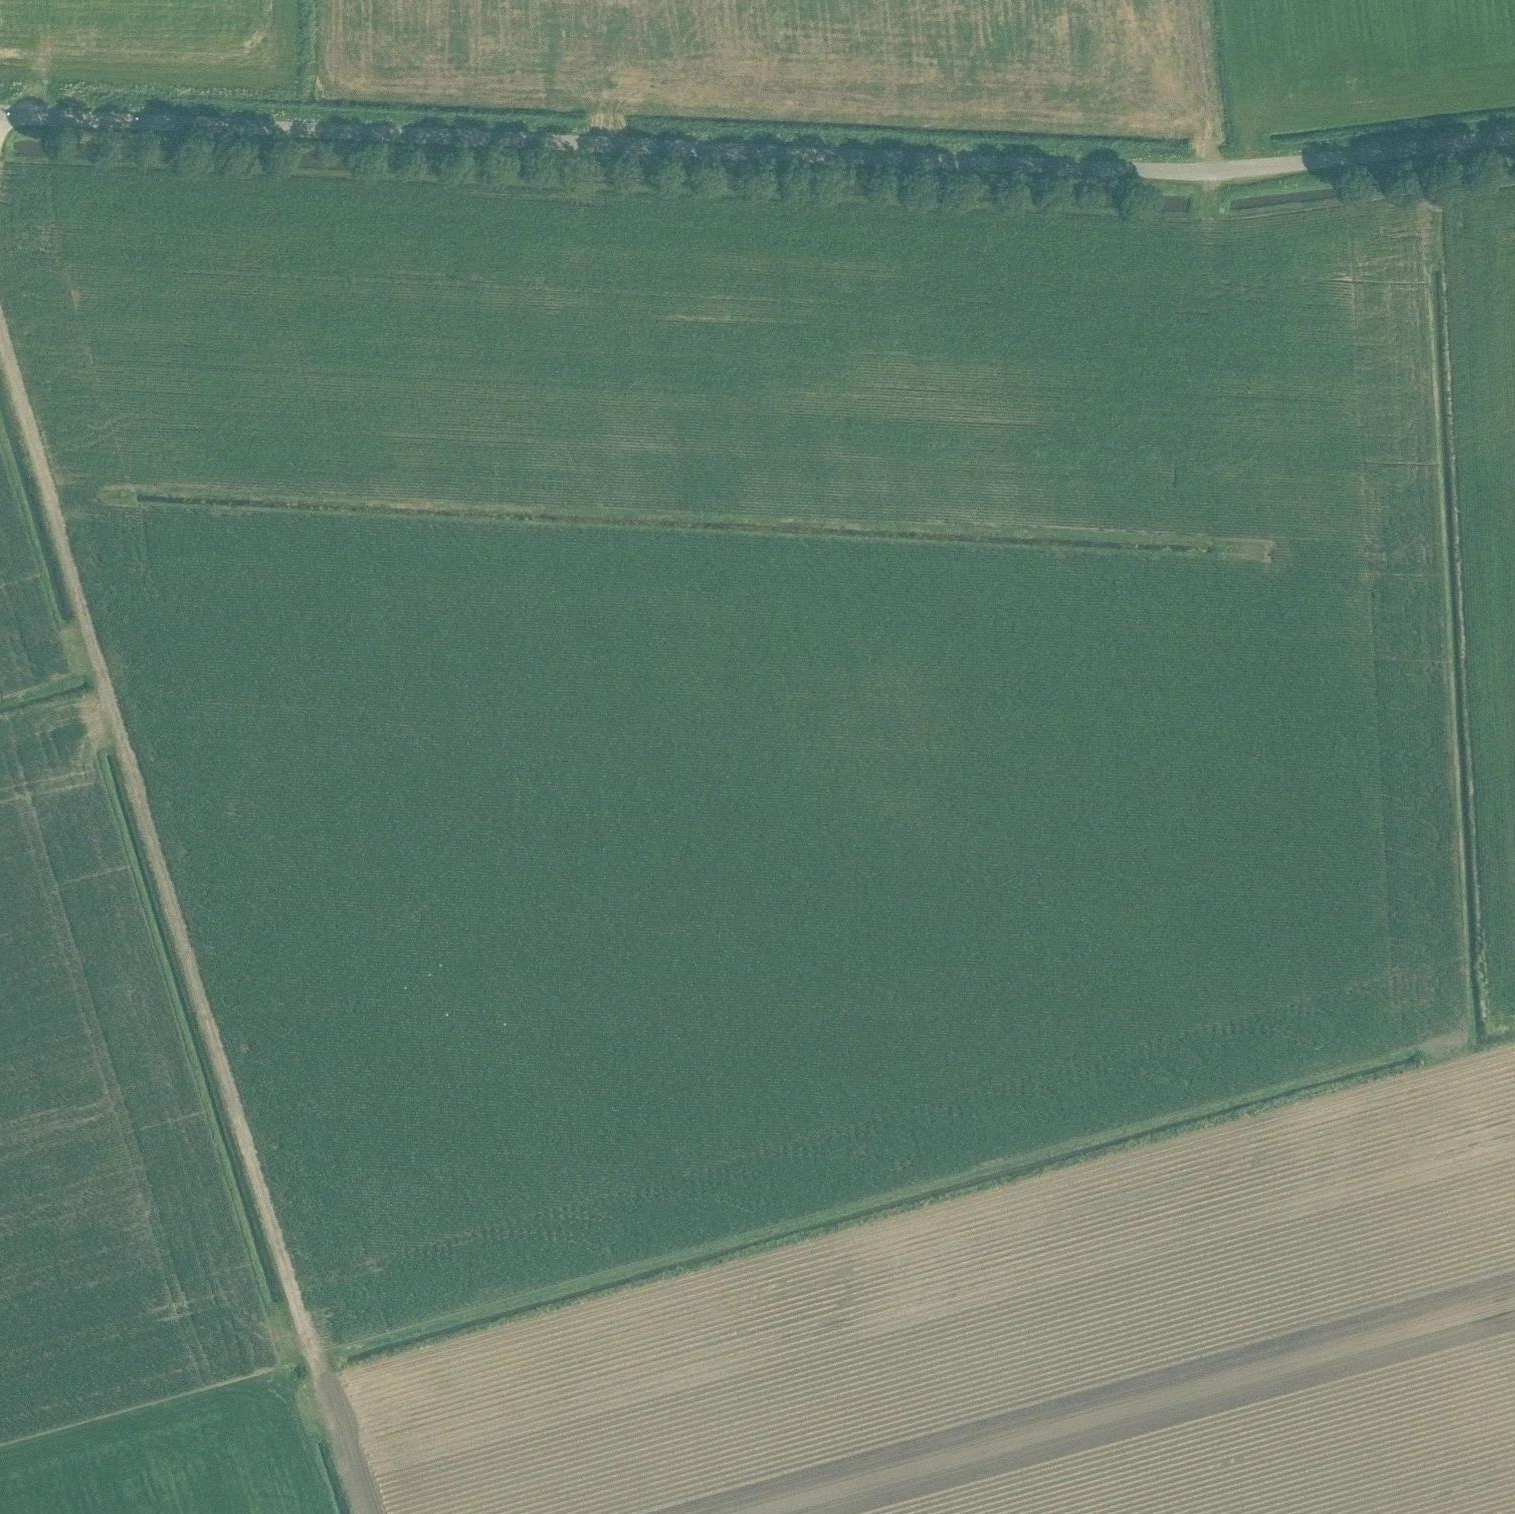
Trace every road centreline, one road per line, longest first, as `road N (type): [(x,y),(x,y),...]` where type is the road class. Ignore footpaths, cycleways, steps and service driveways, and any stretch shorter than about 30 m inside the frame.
road 1 (unclassified): [(11,117),(1258,169),(1514,136)]
road 2 (unclassified): [(367,1513),(0,303)]

